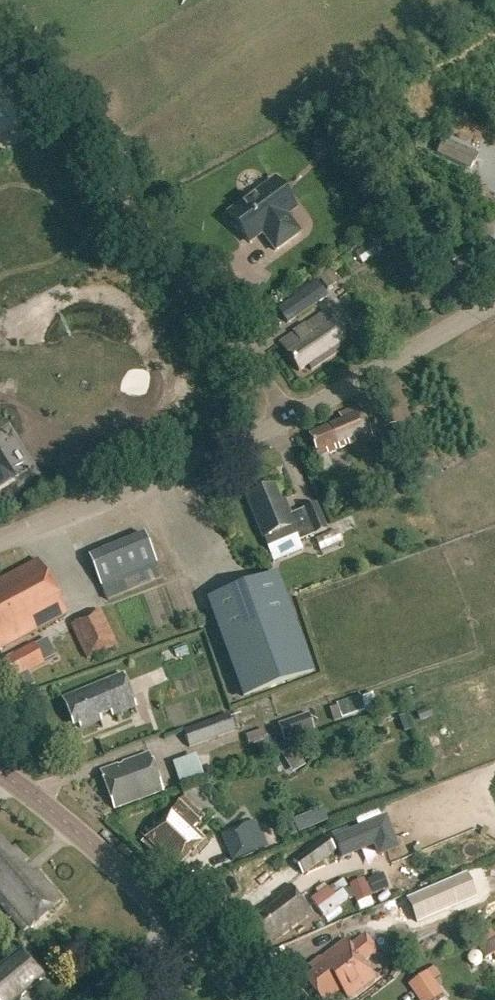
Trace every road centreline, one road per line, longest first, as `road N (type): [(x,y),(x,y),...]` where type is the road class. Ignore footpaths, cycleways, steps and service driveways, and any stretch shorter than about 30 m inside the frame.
road 1 (tertiary): [(250,999),(171,918),(0,774)]
road 2 (unclassified): [(291,416),(0,539)]
road 3 (unclassified): [(291,416),(141,218)]
road 4 (unclassified): [(291,416),(494,301)]

